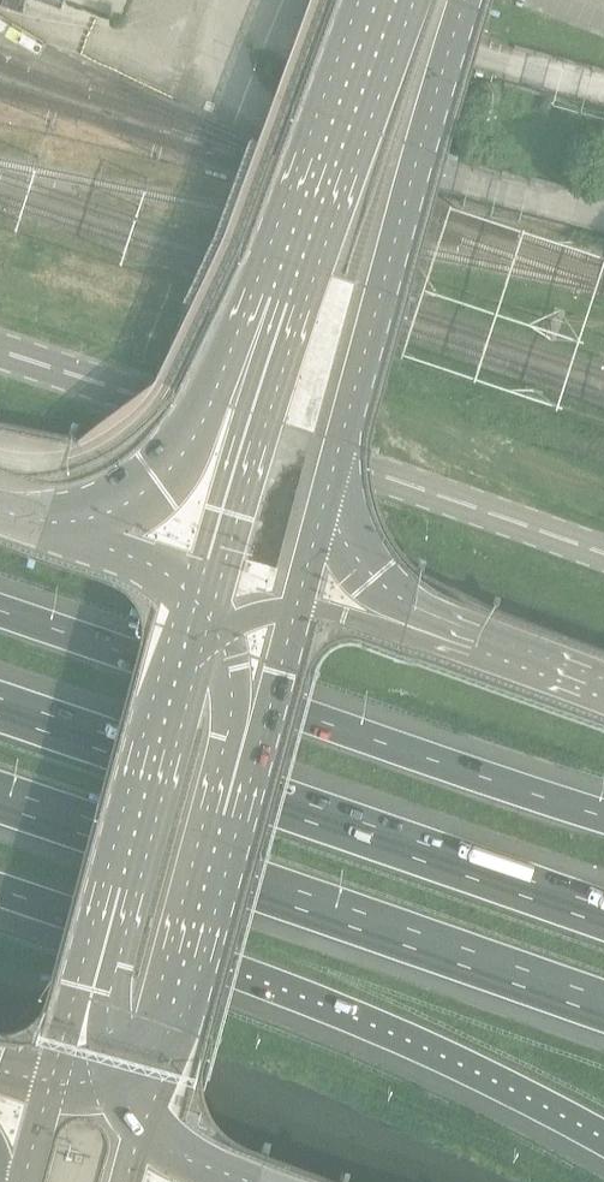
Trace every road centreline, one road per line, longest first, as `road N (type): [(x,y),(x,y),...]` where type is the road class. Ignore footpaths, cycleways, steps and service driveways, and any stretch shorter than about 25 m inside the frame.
road 1 (motorway): [(0,892),(328,1006),(603,1143)]
road 2 (motorway): [(0,798),(603,1011)]
road 3 (motorway): [(603,918),(0,707)]
road 4 (motorway): [(603,818),(0,612)]
road 5 (secondary): [(603,550),(0,350)]
road 6 (secondary): [(325,491),(468,0)]
road 7 (motorway): [(276,287),(162,473),(99,511),(44,514)]
road 8 (secondary): [(385,0),(276,287)]
road 9 (secondary): [(276,287),(203,579)]
road 10 (secondary): [(222,842),(298,597)]
road 11 (motorway): [(222,842),(242,692),(230,611)]
road 12 (secondary): [(183,648),(110,867)]
road 13 (motorway): [(603,699),(400,624)]
road 14 (secondary): [(158,1045),(222,842)]
road 15 (secondary): [(110,867),(56,1062)]
road 16 (motorway): [(110,867),(120,948),(118,1056)]
road 17 (motorway): [(203,579),(136,540),(44,514)]
road 18 (motorway): [(400,624),(376,568),(325,491)]
road 19 (motorway): [(144,1105),(187,1137),(262,1167)]

